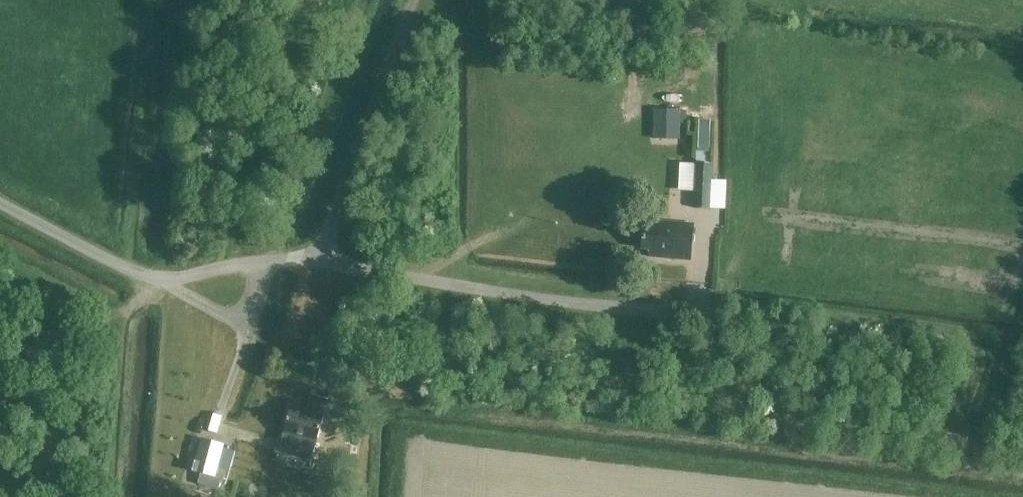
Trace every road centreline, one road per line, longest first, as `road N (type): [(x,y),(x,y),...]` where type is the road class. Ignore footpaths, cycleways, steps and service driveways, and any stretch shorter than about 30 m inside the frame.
road 1 (unclassified): [(316,259),(571,301),(686,310)]
road 2 (unclassified): [(0,204),(162,281),(257,260),(316,259)]
road 3 (unclassified): [(316,259),(413,0)]

